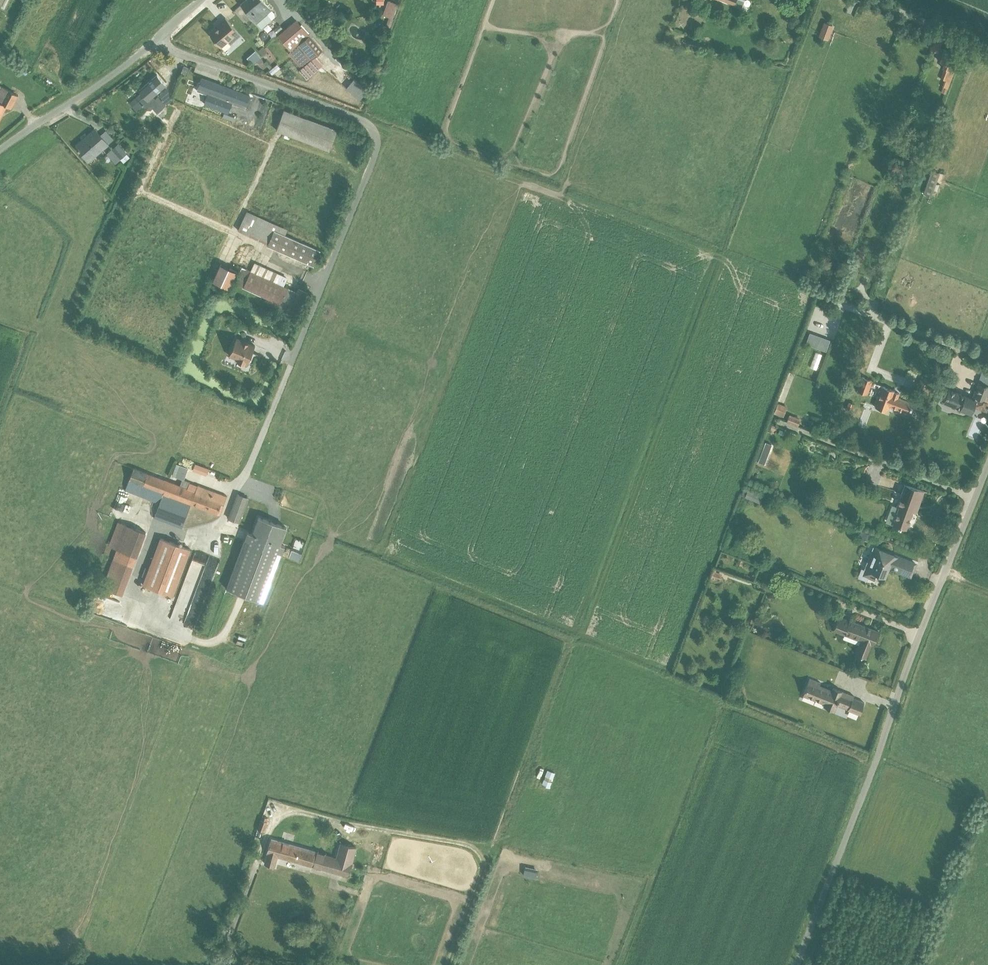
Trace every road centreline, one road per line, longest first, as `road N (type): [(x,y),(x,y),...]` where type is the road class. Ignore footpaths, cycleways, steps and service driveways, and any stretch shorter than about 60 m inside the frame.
road 1 (residential): [(987,471),(801,964)]
road 2 (residential): [(0,151),(111,78),(204,0)]
road 3 (residential): [(987,47),(876,0)]

